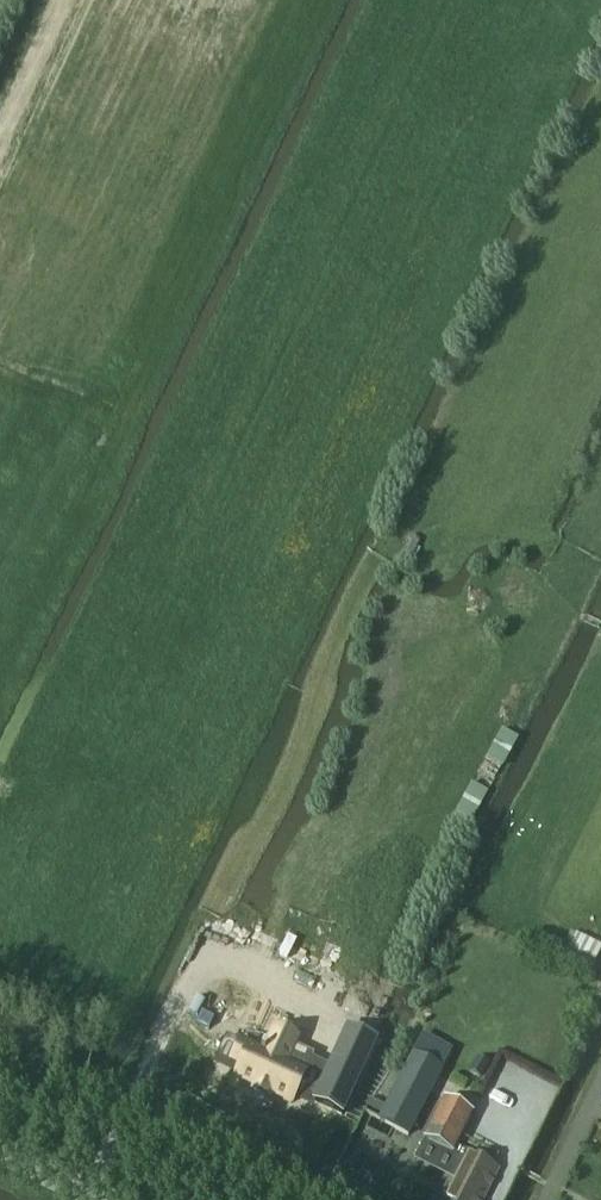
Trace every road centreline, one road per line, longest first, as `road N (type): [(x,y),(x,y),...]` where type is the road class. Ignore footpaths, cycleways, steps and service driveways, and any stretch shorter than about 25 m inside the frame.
road 1 (track): [(88,1194),(399,555),(540,558),(600,432)]

